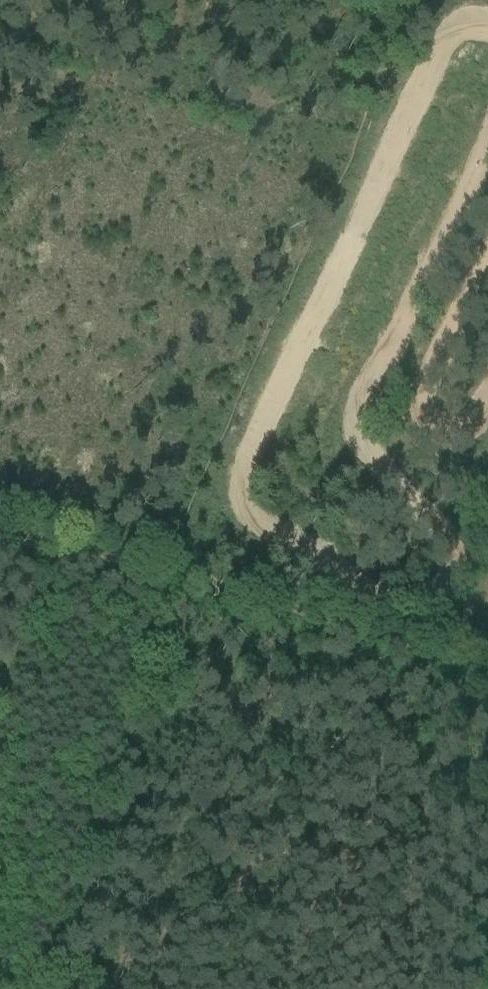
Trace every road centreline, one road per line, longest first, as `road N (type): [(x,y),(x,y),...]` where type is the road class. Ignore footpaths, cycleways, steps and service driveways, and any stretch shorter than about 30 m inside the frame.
road 1 (track): [(173,565),(487,660)]
road 2 (track): [(0,515),(173,565)]

